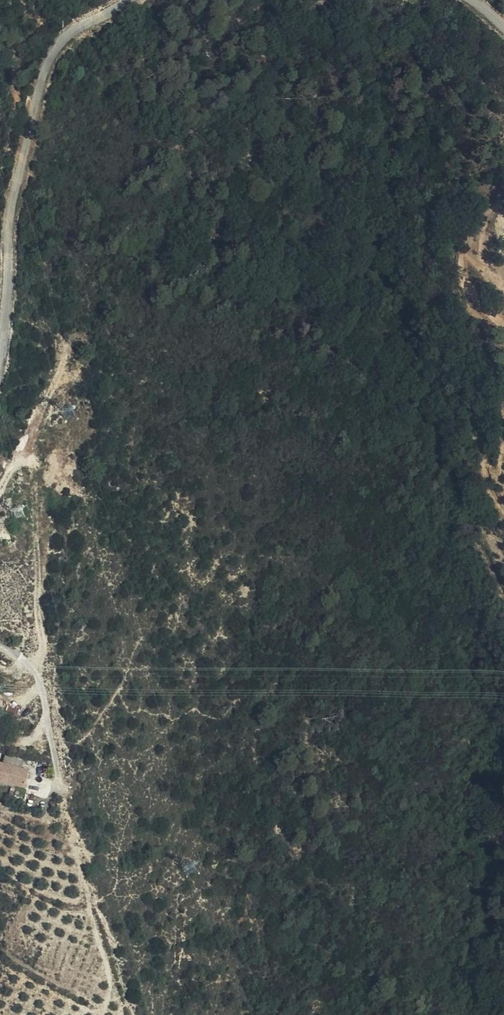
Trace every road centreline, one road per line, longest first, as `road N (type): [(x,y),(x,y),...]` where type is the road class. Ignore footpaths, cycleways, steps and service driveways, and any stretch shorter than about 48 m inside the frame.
road 1 (unclassified): [(128,0),(53,52),(6,231),(11,274),(0,359)]
road 2 (track): [(0,644),(43,683),(61,781)]

